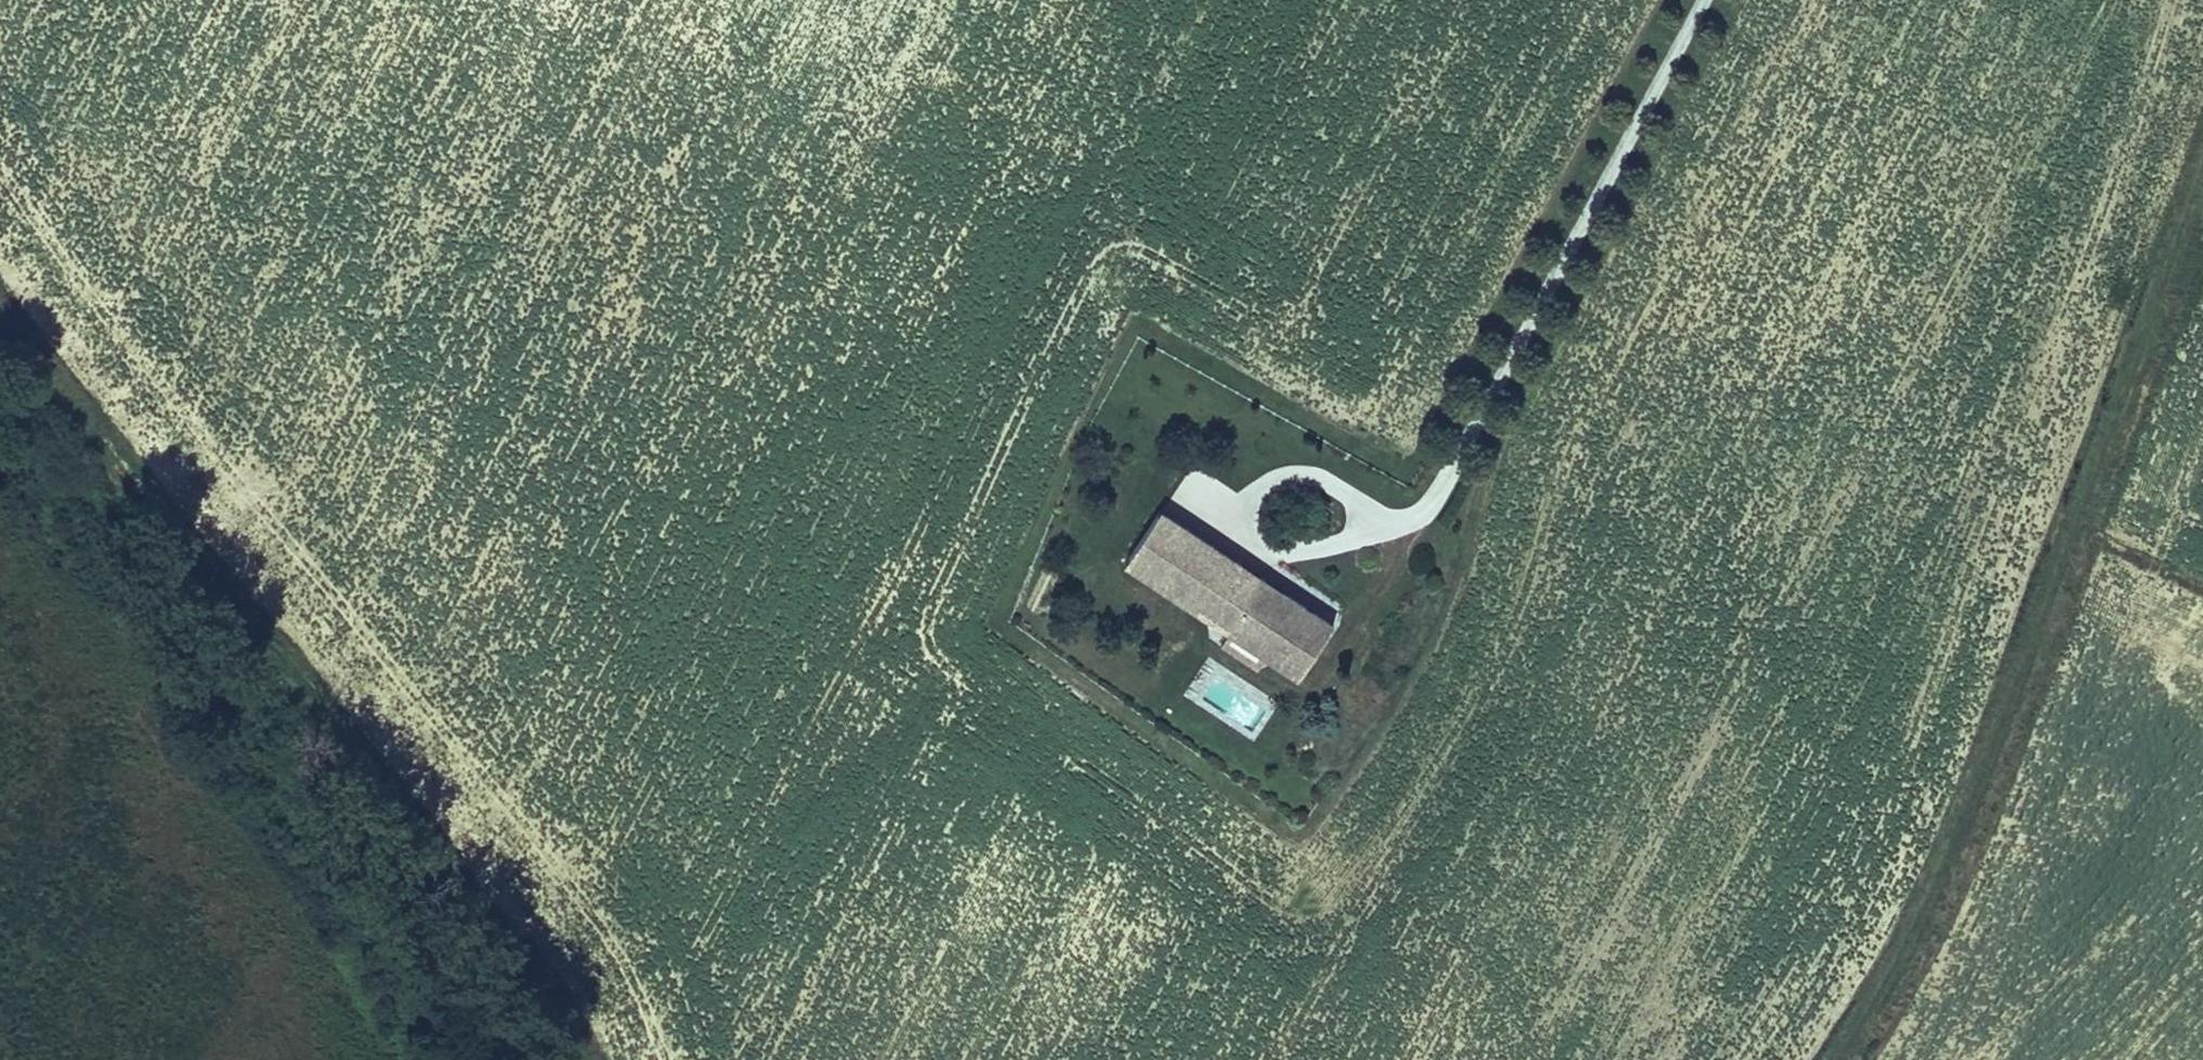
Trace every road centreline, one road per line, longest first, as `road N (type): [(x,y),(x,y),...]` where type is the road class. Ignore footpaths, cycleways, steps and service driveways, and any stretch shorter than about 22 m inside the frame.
road 1 (track): [(1839,1059),(1932,918),(2202,166)]
road 2 (track): [(2069,547),(2202,608)]

